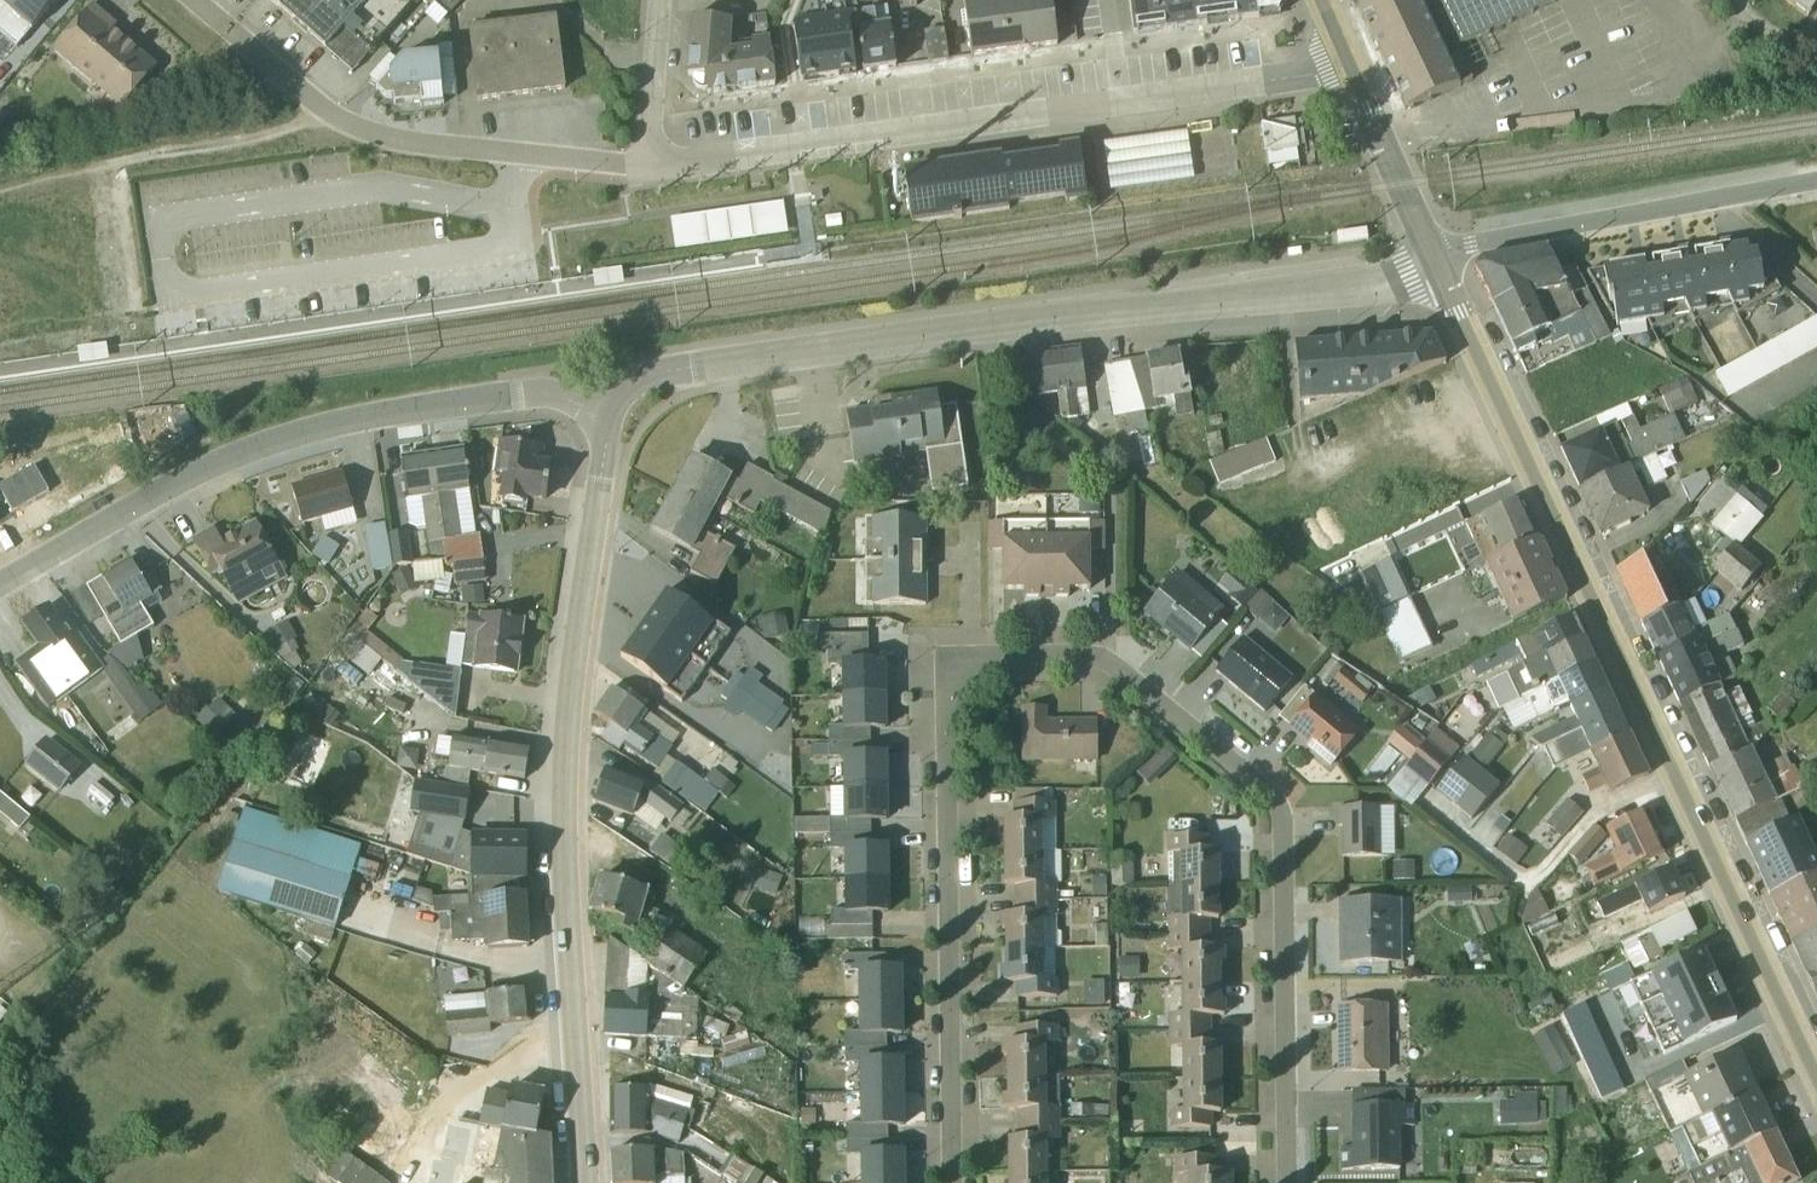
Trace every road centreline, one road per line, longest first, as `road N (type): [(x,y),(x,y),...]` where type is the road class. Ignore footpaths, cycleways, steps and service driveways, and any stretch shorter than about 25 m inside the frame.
road 1 (residential): [(1286,1182),(1282,823),(1274,800),(1107,661),(1082,655),(985,657),(962,670),(944,703),(950,1182)]
road 2 (primary): [(1816,1081),(1435,267)]
road 3 (tertiary): [(608,410),(649,376),(1371,289),(1435,267)]
road 4 (tertiary): [(585,1182),(564,800),(608,410)]
road 5 (residential): [(1345,62),(1285,80),(651,169)]
road 6 (residential): [(608,410),(566,397),(519,396),(297,435),(207,469),(0,587)]
road 7 (residential): [(651,169),(398,146),(367,137),(188,0)]
road 8 (residential): [(1816,186),(1469,247),(1435,267)]
road 9 (track): [(336,120),(108,165)]
road 10 (primary): [(1435,267),(1345,62)]
road 11 (residential): [(660,0),(651,169)]
road 12 (track): [(108,165),(126,311)]

